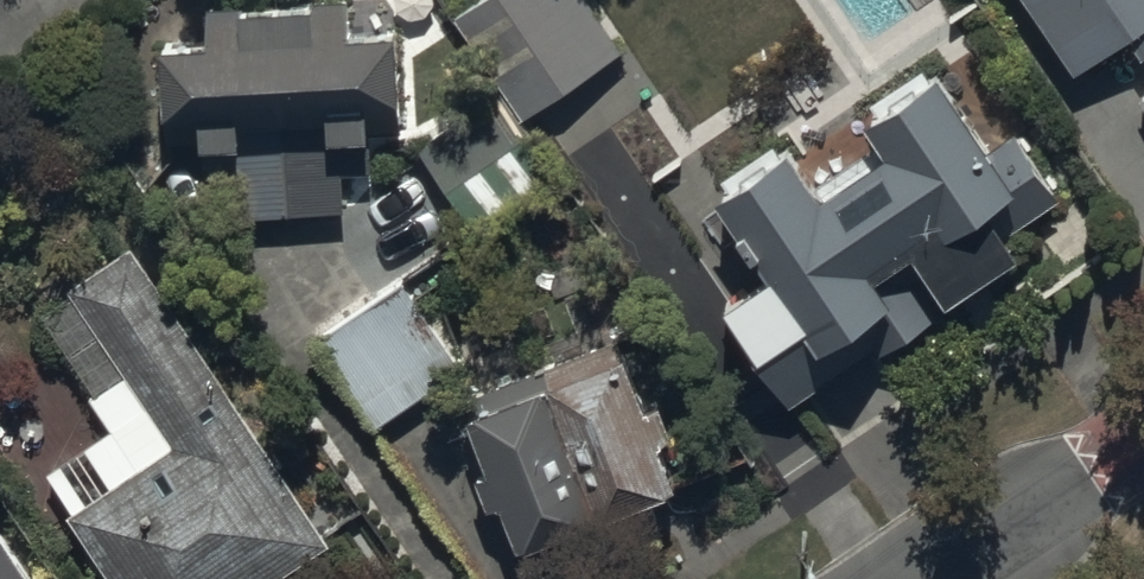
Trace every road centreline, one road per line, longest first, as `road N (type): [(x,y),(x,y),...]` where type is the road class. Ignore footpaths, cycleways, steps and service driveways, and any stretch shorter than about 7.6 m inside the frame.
road 1 (tertiary): [(953,578),(1143,451)]

